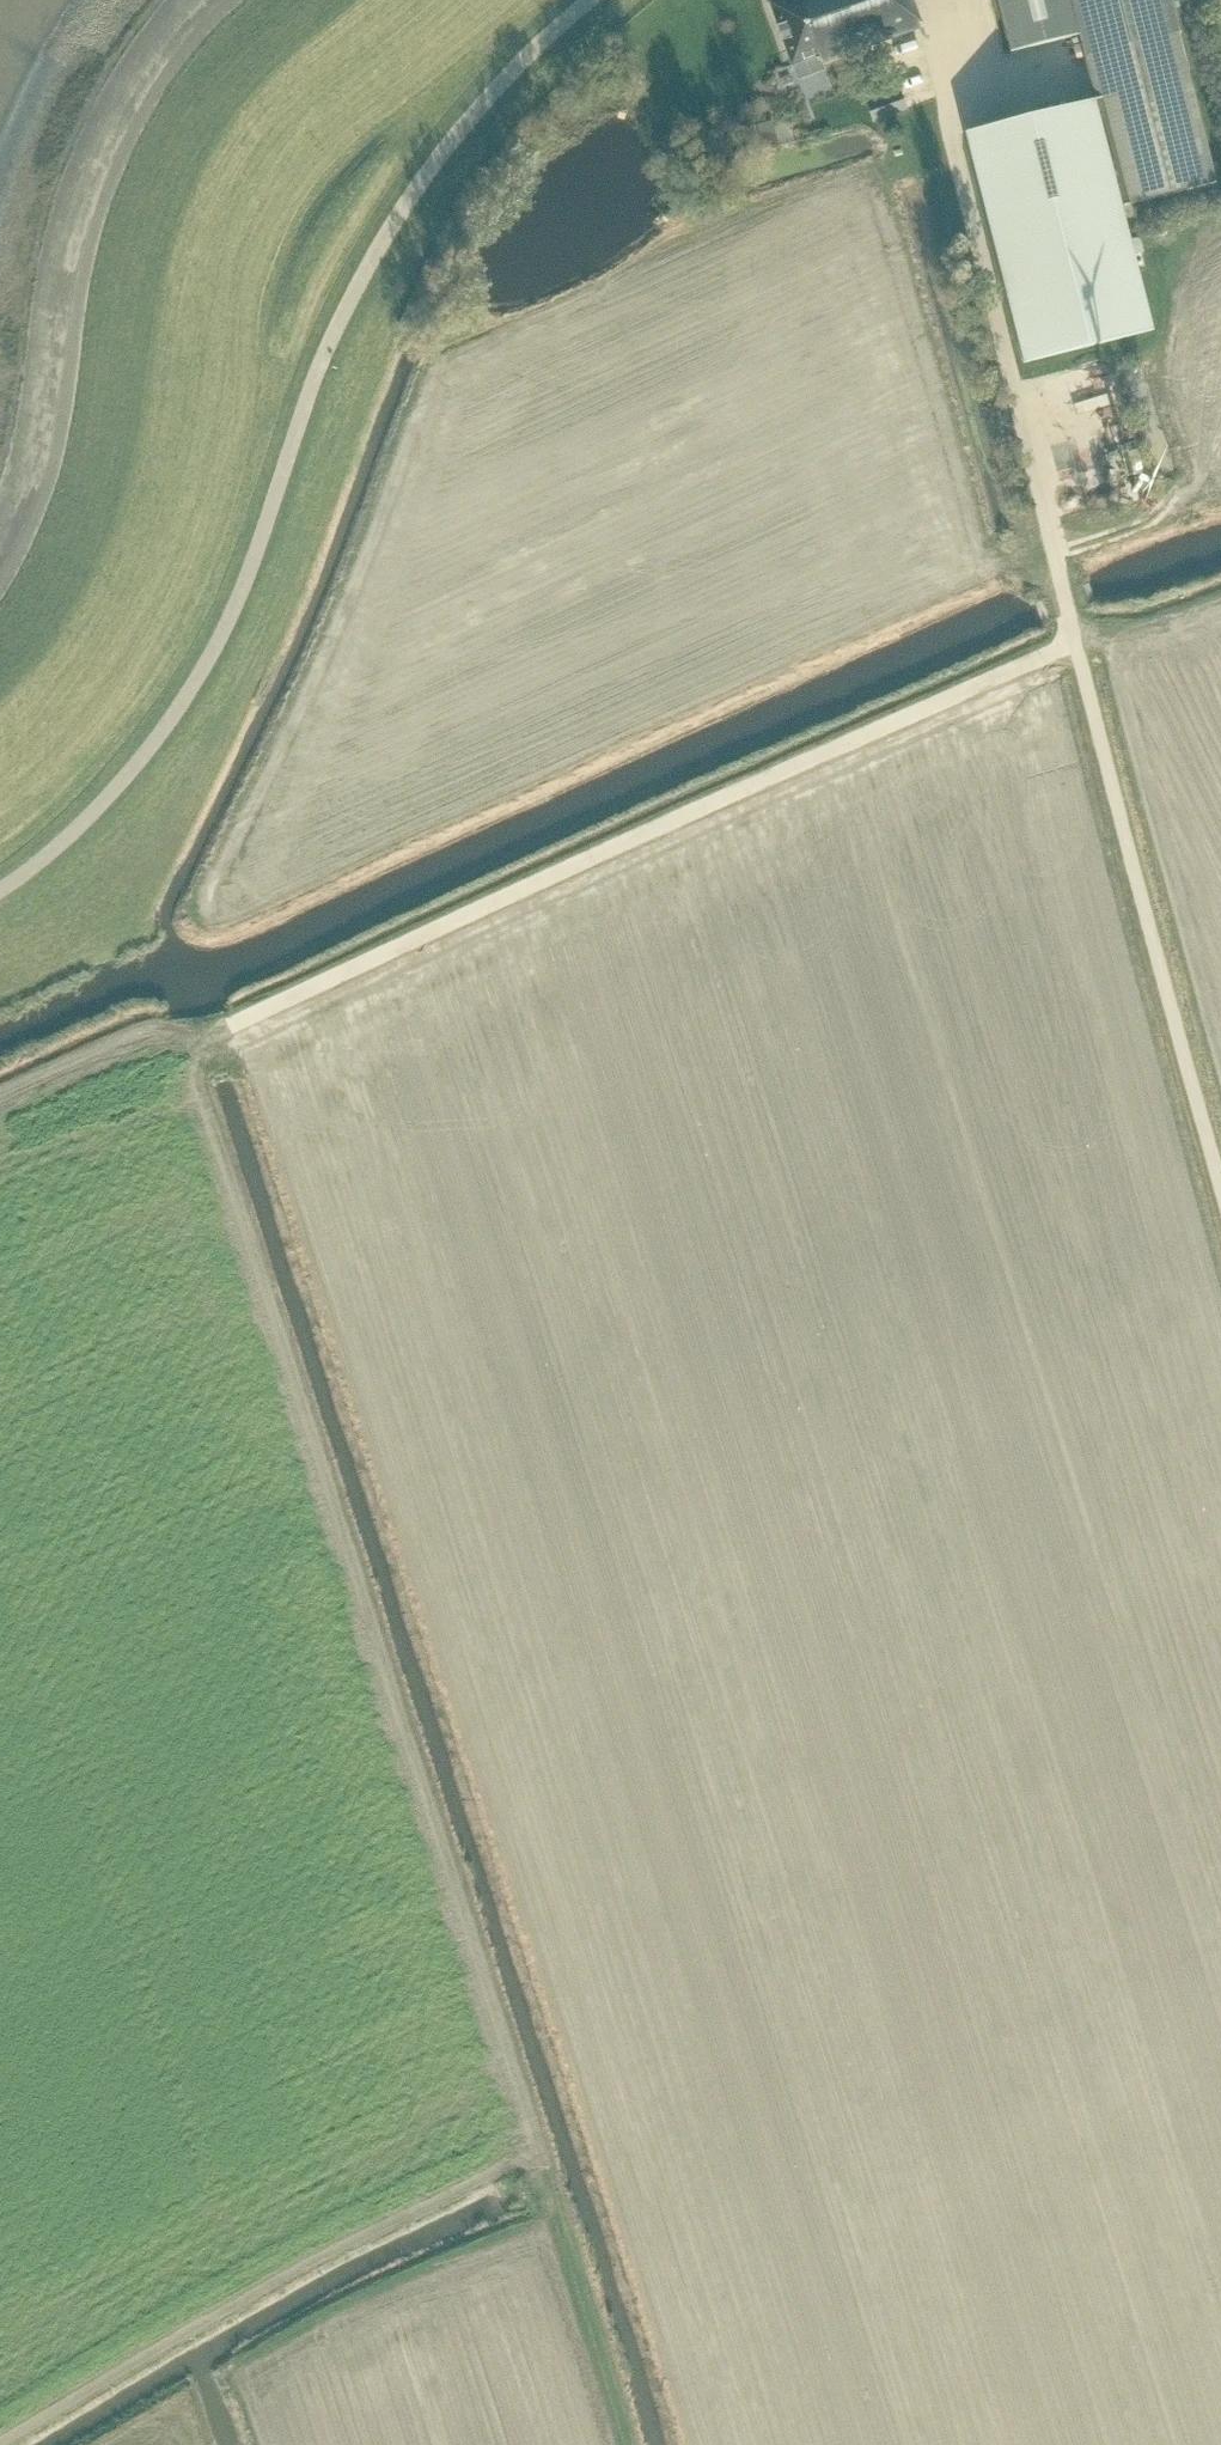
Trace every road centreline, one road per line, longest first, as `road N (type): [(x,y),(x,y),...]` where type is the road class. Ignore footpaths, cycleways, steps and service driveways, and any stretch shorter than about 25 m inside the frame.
road 1 (unclassified): [(0,890),(94,814),(189,697),(242,592),(310,392),(378,250),(478,108),(591,0)]

